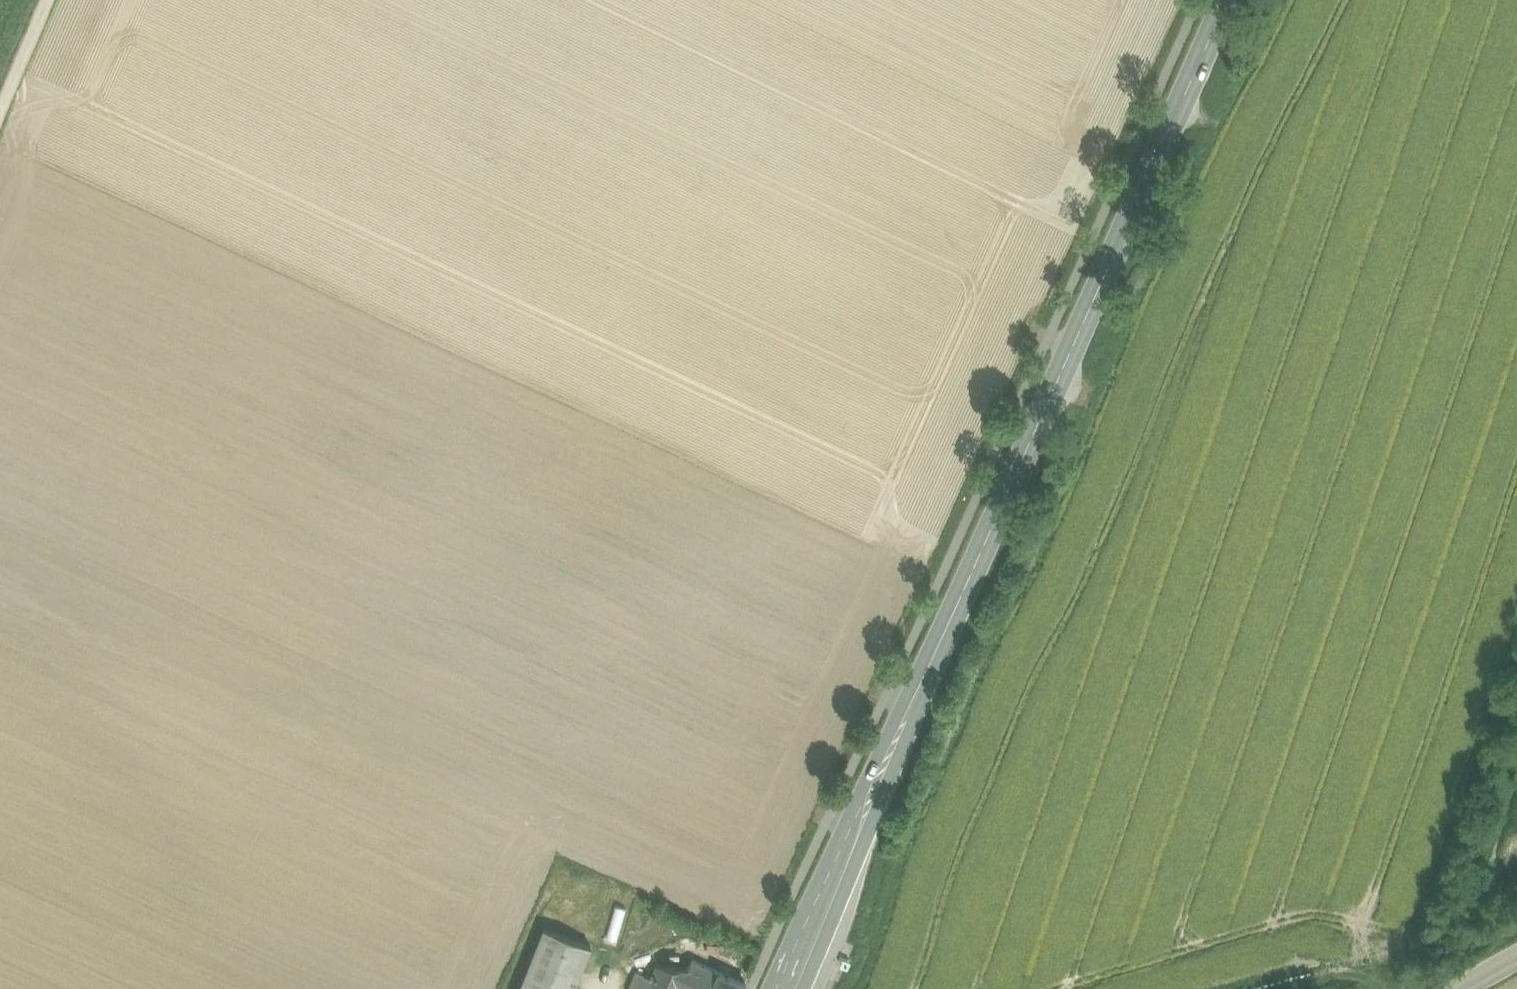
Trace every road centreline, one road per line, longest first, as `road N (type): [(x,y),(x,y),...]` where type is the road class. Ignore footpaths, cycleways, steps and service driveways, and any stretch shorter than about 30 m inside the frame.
road 1 (primary): [(786,988),(1227,0)]
road 2 (track): [(57,0),(0,132)]

